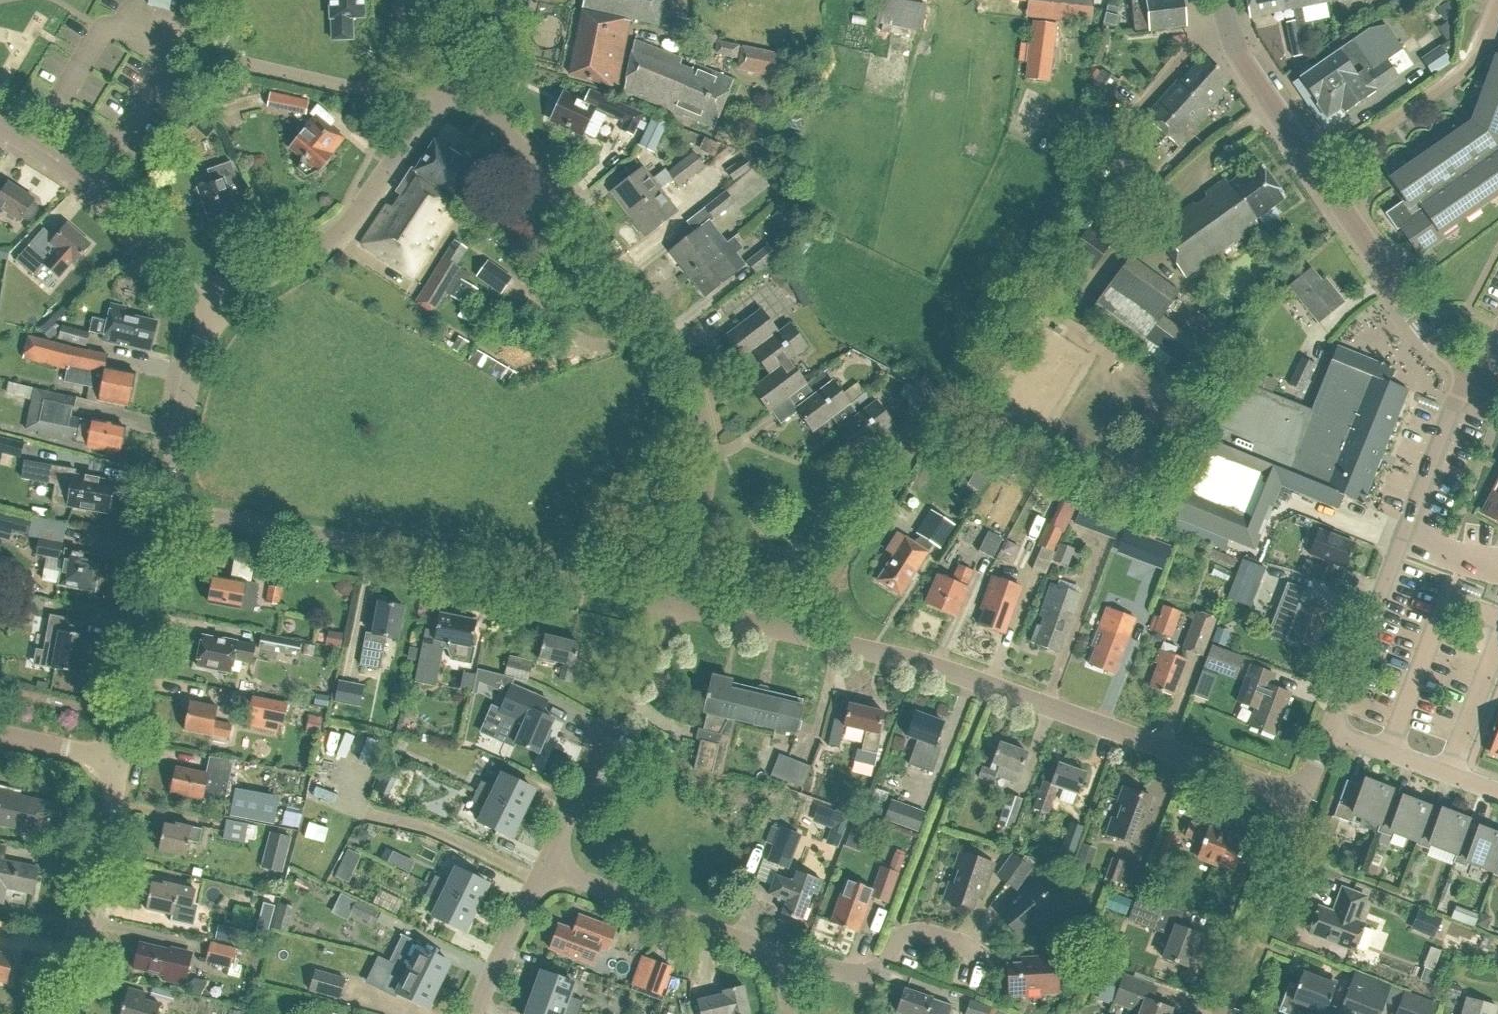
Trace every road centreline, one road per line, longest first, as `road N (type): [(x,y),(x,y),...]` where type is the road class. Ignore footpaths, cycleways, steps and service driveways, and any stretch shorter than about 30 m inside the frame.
road 1 (residential): [(1302,797),(896,657),(682,605)]
road 2 (residential): [(682,605),(708,468),(700,404),(659,324),(465,80)]
road 3 (residential): [(671,602),(169,510)]
road 4 (secondary): [(1473,373),(1422,325),(1282,123),(1238,55),(1223,11)]
road 5 (residential): [(1328,733),(1473,373)]
road 6 (residential): [(219,305),(333,240),(441,103)]
road 7 (residential): [(544,867),(671,602)]
road 8 (residential): [(219,305),(85,188),(0,128)]
road 9 (residential): [(441,103),(177,48)]
road 10 (residential): [(62,1013),(125,760)]
road 11 (residential): [(125,760),(169,510)]
road 12 (residential): [(779,961),(544,867)]
road 13 (residential): [(1225,1013),(1302,797)]
road 14 (residential): [(779,961),(865,974),(909,933),(975,953)]
road 15 (residential): [(169,510),(195,374),(219,305)]
road 16 (residential): [(1223,11),(1105,148)]
road 17 (residential): [(1328,733),(1497,793)]
road 18 (residential): [(477,1013),(544,867)]
road 19 (residential): [(125,760),(0,733)]

